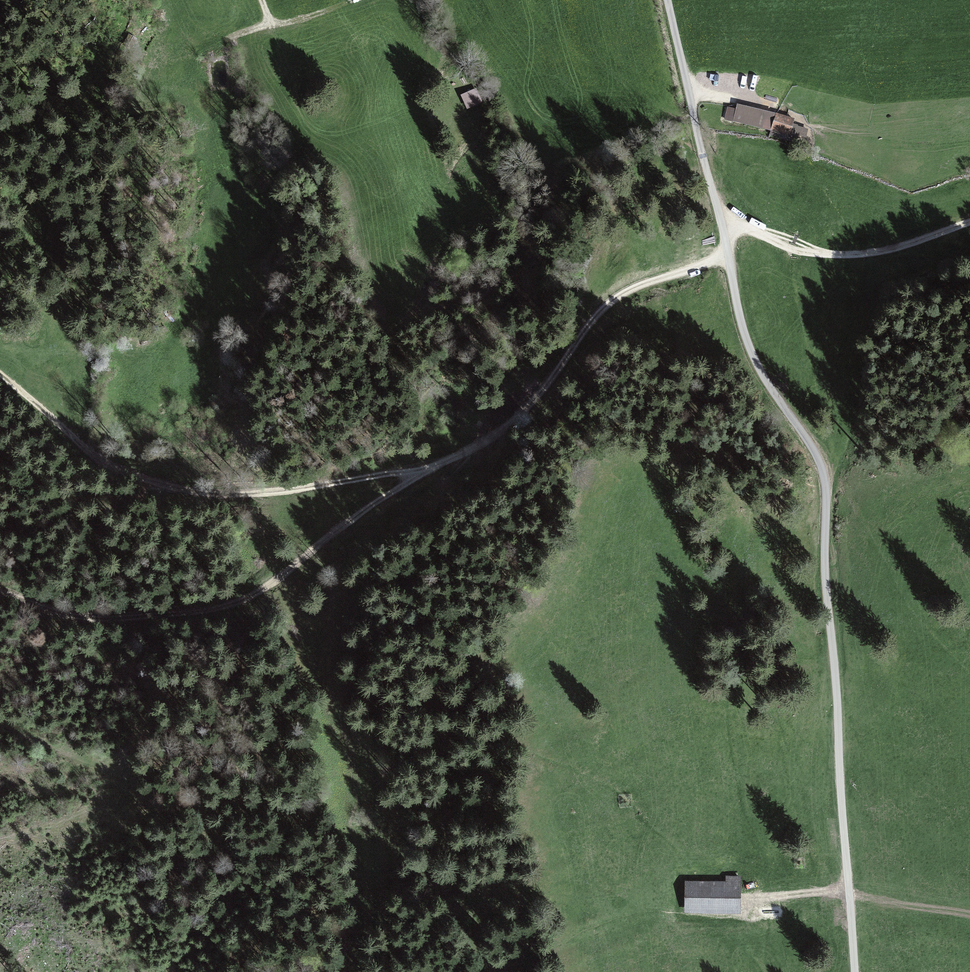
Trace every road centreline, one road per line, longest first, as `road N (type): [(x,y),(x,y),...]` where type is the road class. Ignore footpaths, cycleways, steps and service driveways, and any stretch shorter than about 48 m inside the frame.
road 1 (unclassified): [(855,971),(824,480),(745,335),(669,0)]
road 2 (track): [(728,255),(609,302),(510,423),(363,512),(247,596),(171,617),(98,620),(0,591)]
road 3 (track): [(426,472),(274,495),(196,492),(113,468),(0,375)]
road 4 (track): [(0,727),(119,774),(133,784),(122,803)]
road 5 (track): [(849,891),(969,915)]
road 6 (track): [(849,891),(969,914)]

